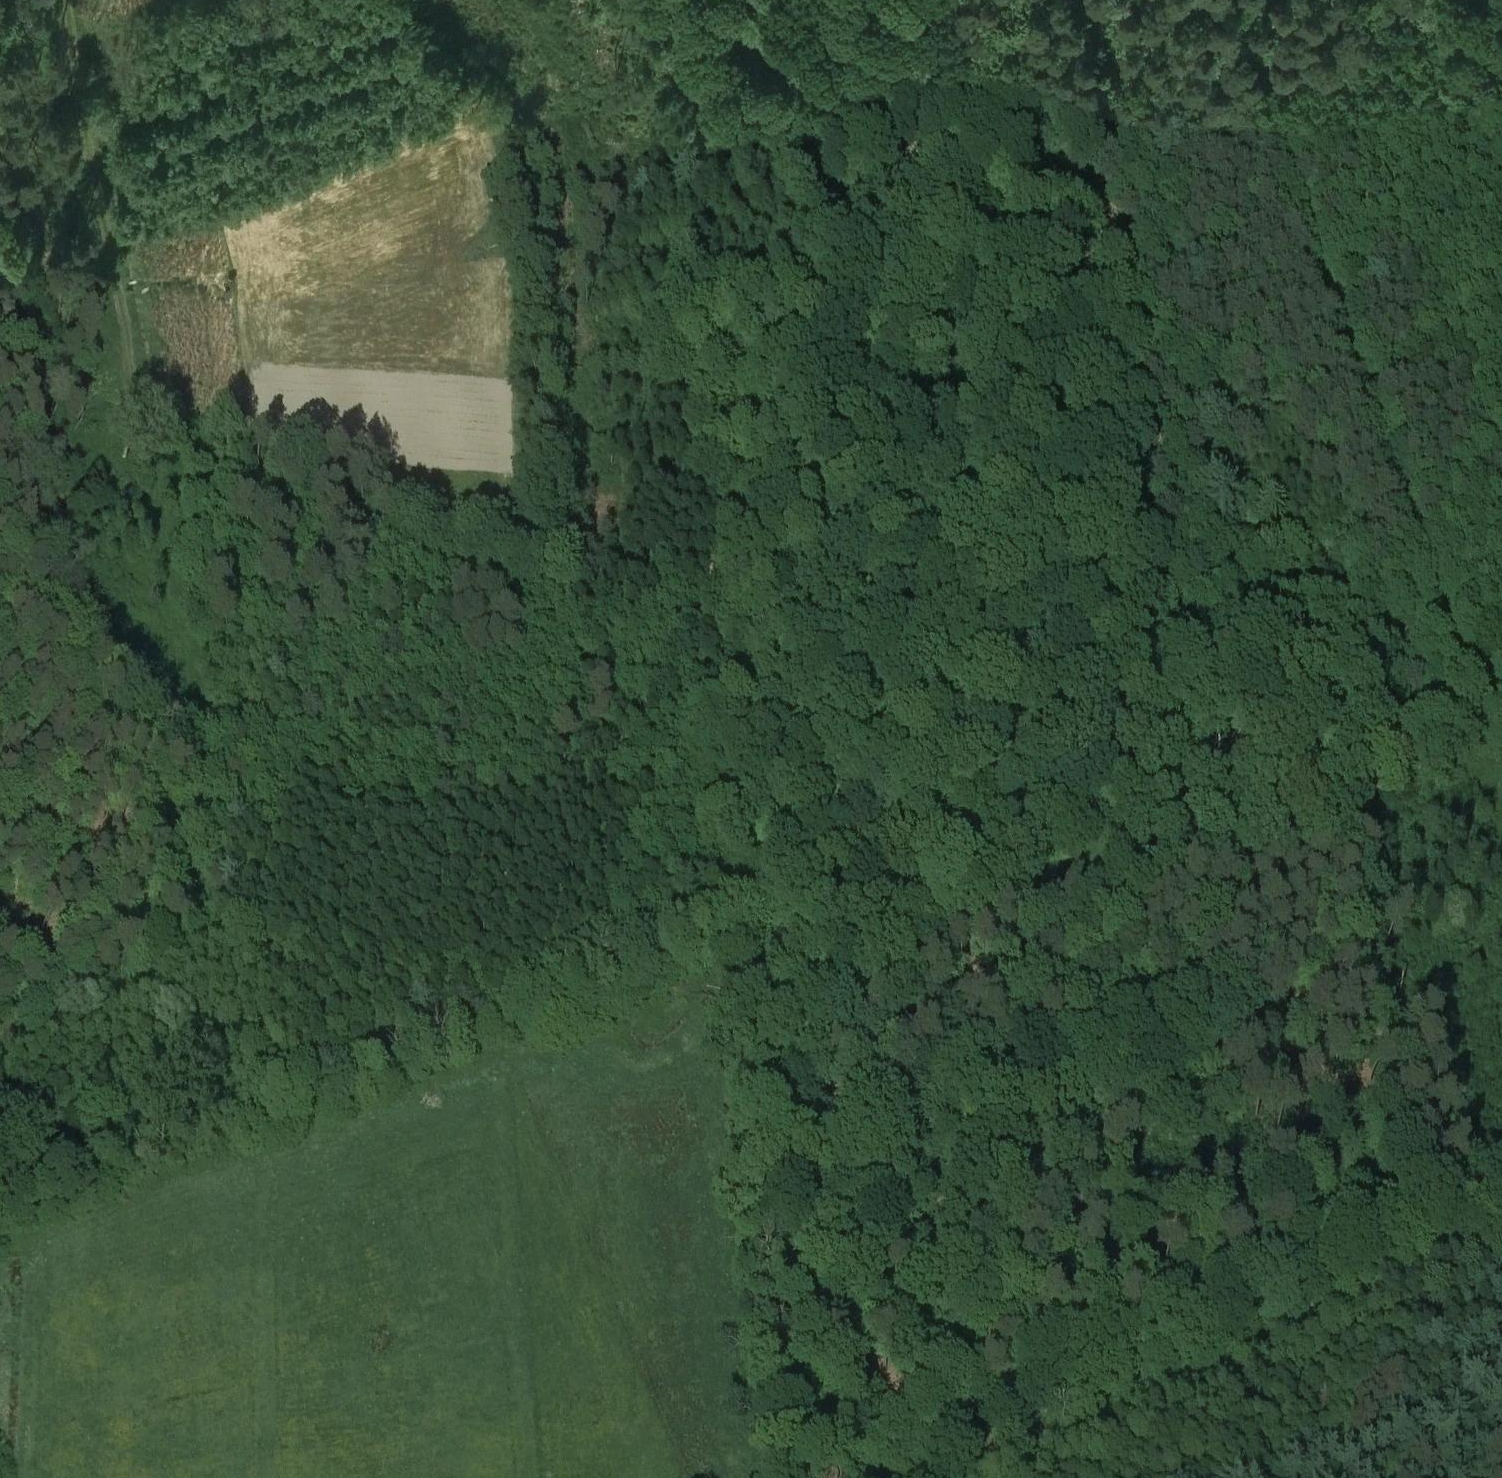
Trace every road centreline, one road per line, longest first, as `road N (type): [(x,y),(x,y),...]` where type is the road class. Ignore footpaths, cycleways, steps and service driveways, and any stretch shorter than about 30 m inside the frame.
road 1 (track): [(65,0),(189,649),(195,717)]
road 2 (track): [(1021,1453),(1501,1225)]

